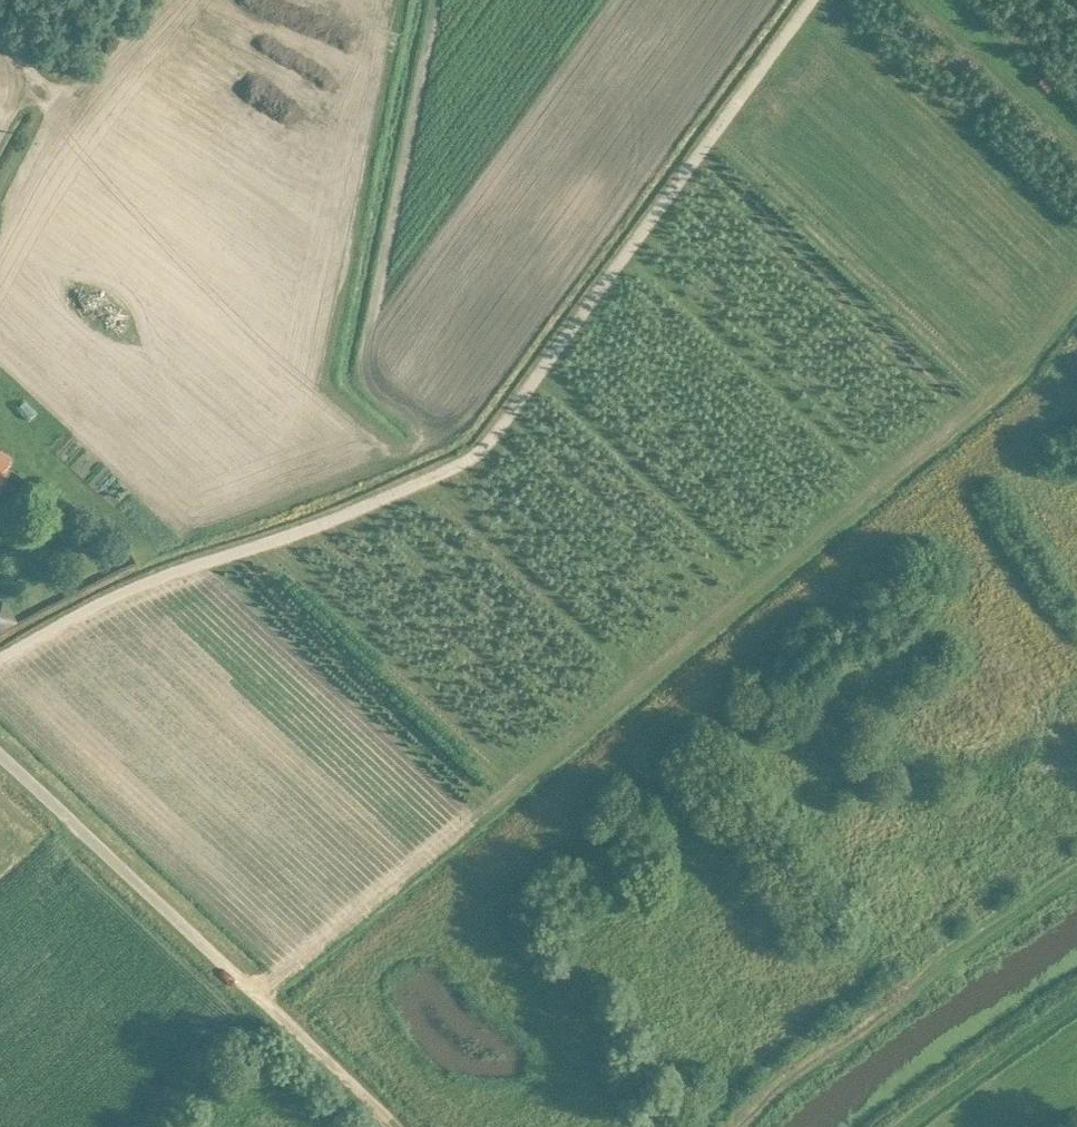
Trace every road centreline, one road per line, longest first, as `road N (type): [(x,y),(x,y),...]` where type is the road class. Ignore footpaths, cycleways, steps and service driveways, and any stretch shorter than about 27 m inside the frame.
road 1 (track): [(401,1126),(0,760)]

